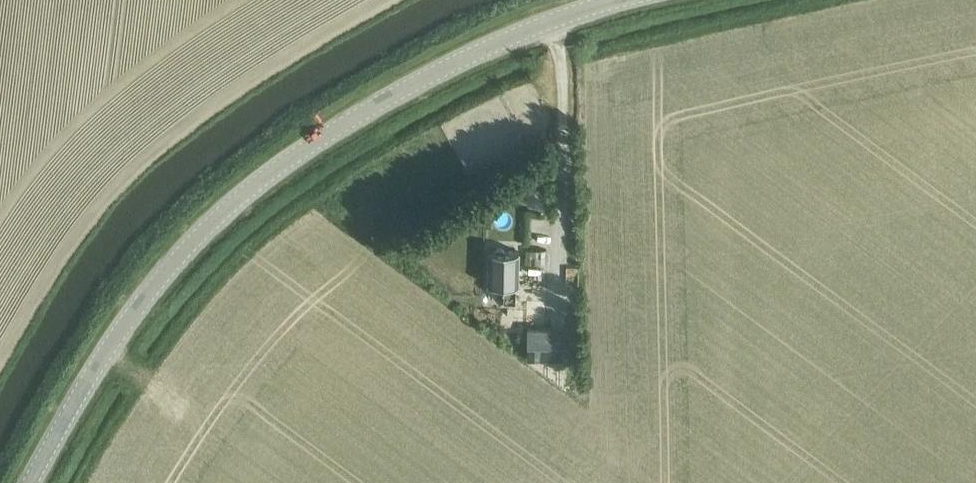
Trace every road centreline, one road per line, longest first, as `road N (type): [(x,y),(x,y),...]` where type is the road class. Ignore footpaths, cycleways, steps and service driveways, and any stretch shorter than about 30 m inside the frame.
road 1 (tertiary): [(33,482),(118,331),(229,209),(342,128),(481,50),(642,0)]

